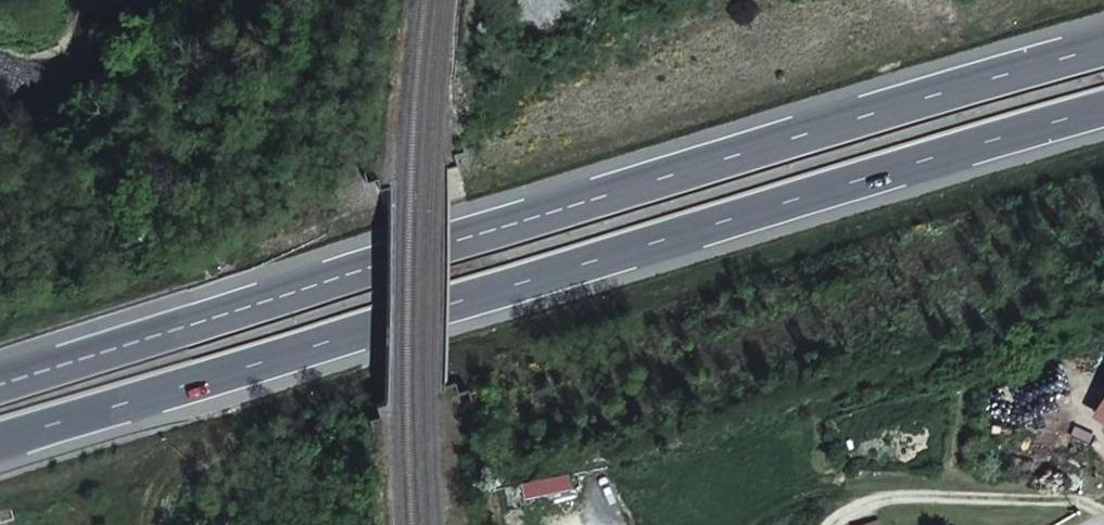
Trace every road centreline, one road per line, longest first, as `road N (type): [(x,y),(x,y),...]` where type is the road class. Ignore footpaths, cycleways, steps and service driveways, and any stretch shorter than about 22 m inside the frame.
road 1 (trunk): [(1103,65),(0,388)]
road 2 (trunk): [(0,442),(1103,123)]

